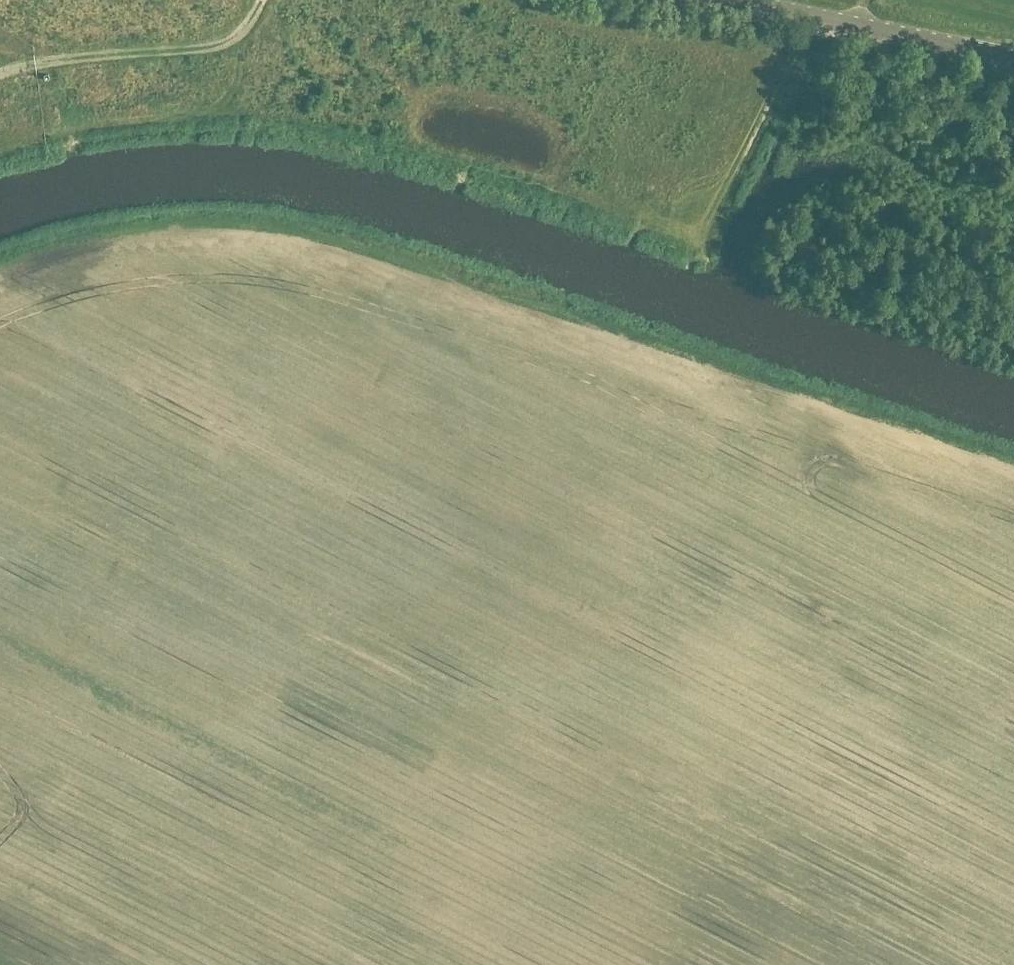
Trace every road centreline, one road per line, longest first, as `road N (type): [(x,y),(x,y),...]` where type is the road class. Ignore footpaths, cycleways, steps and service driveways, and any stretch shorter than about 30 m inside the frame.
road 1 (tertiary): [(1013,61),(725,0)]

